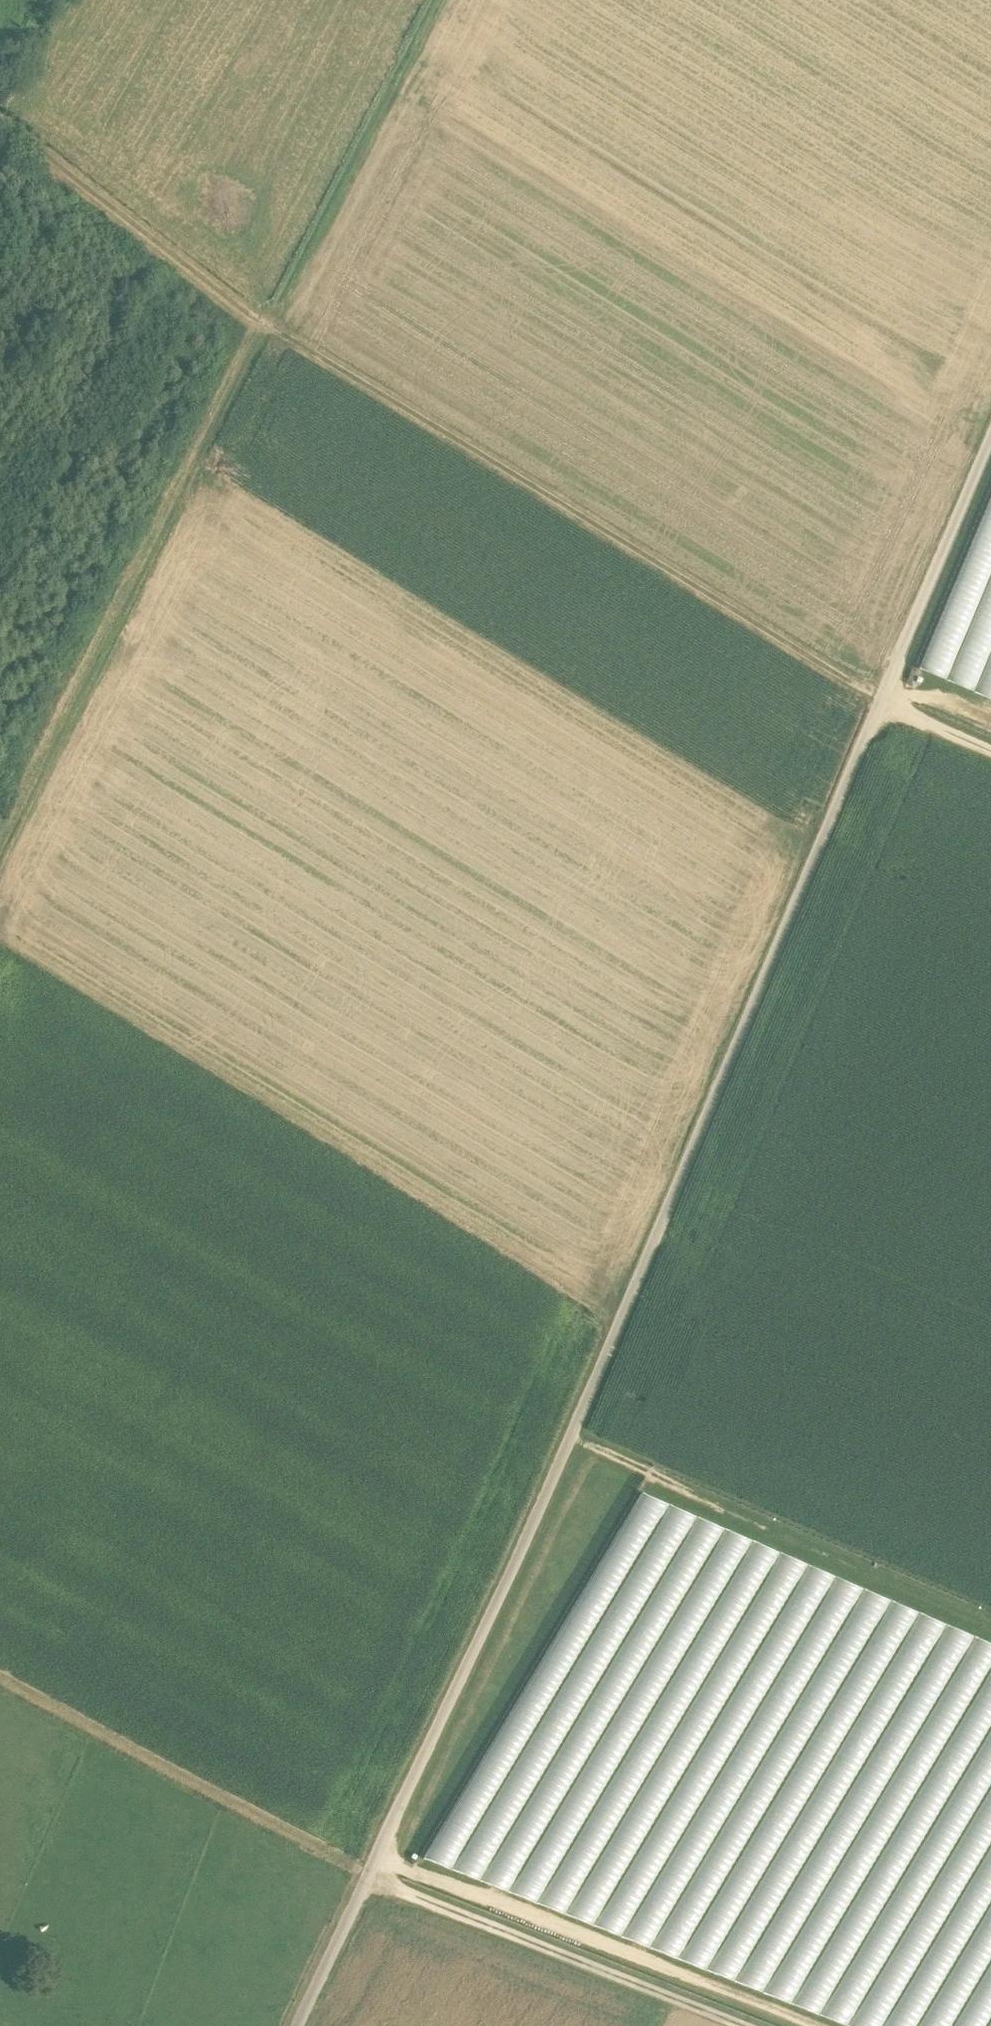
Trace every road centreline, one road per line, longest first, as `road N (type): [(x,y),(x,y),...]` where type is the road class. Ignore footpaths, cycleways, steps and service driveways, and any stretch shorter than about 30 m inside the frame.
road 1 (track): [(298,2025),(565,1443),(882,700)]
road 2 (track): [(0,127),(277,337),(882,700)]
road 3 (track): [(450,0),(0,876)]
road 4 (track): [(370,1879),(0,1676)]
road 5 (track): [(370,1879),(450,1920),(727,2025)]
road 6 (track): [(882,700),(990,438)]
road 7 (track): [(990,751),(880,705)]

